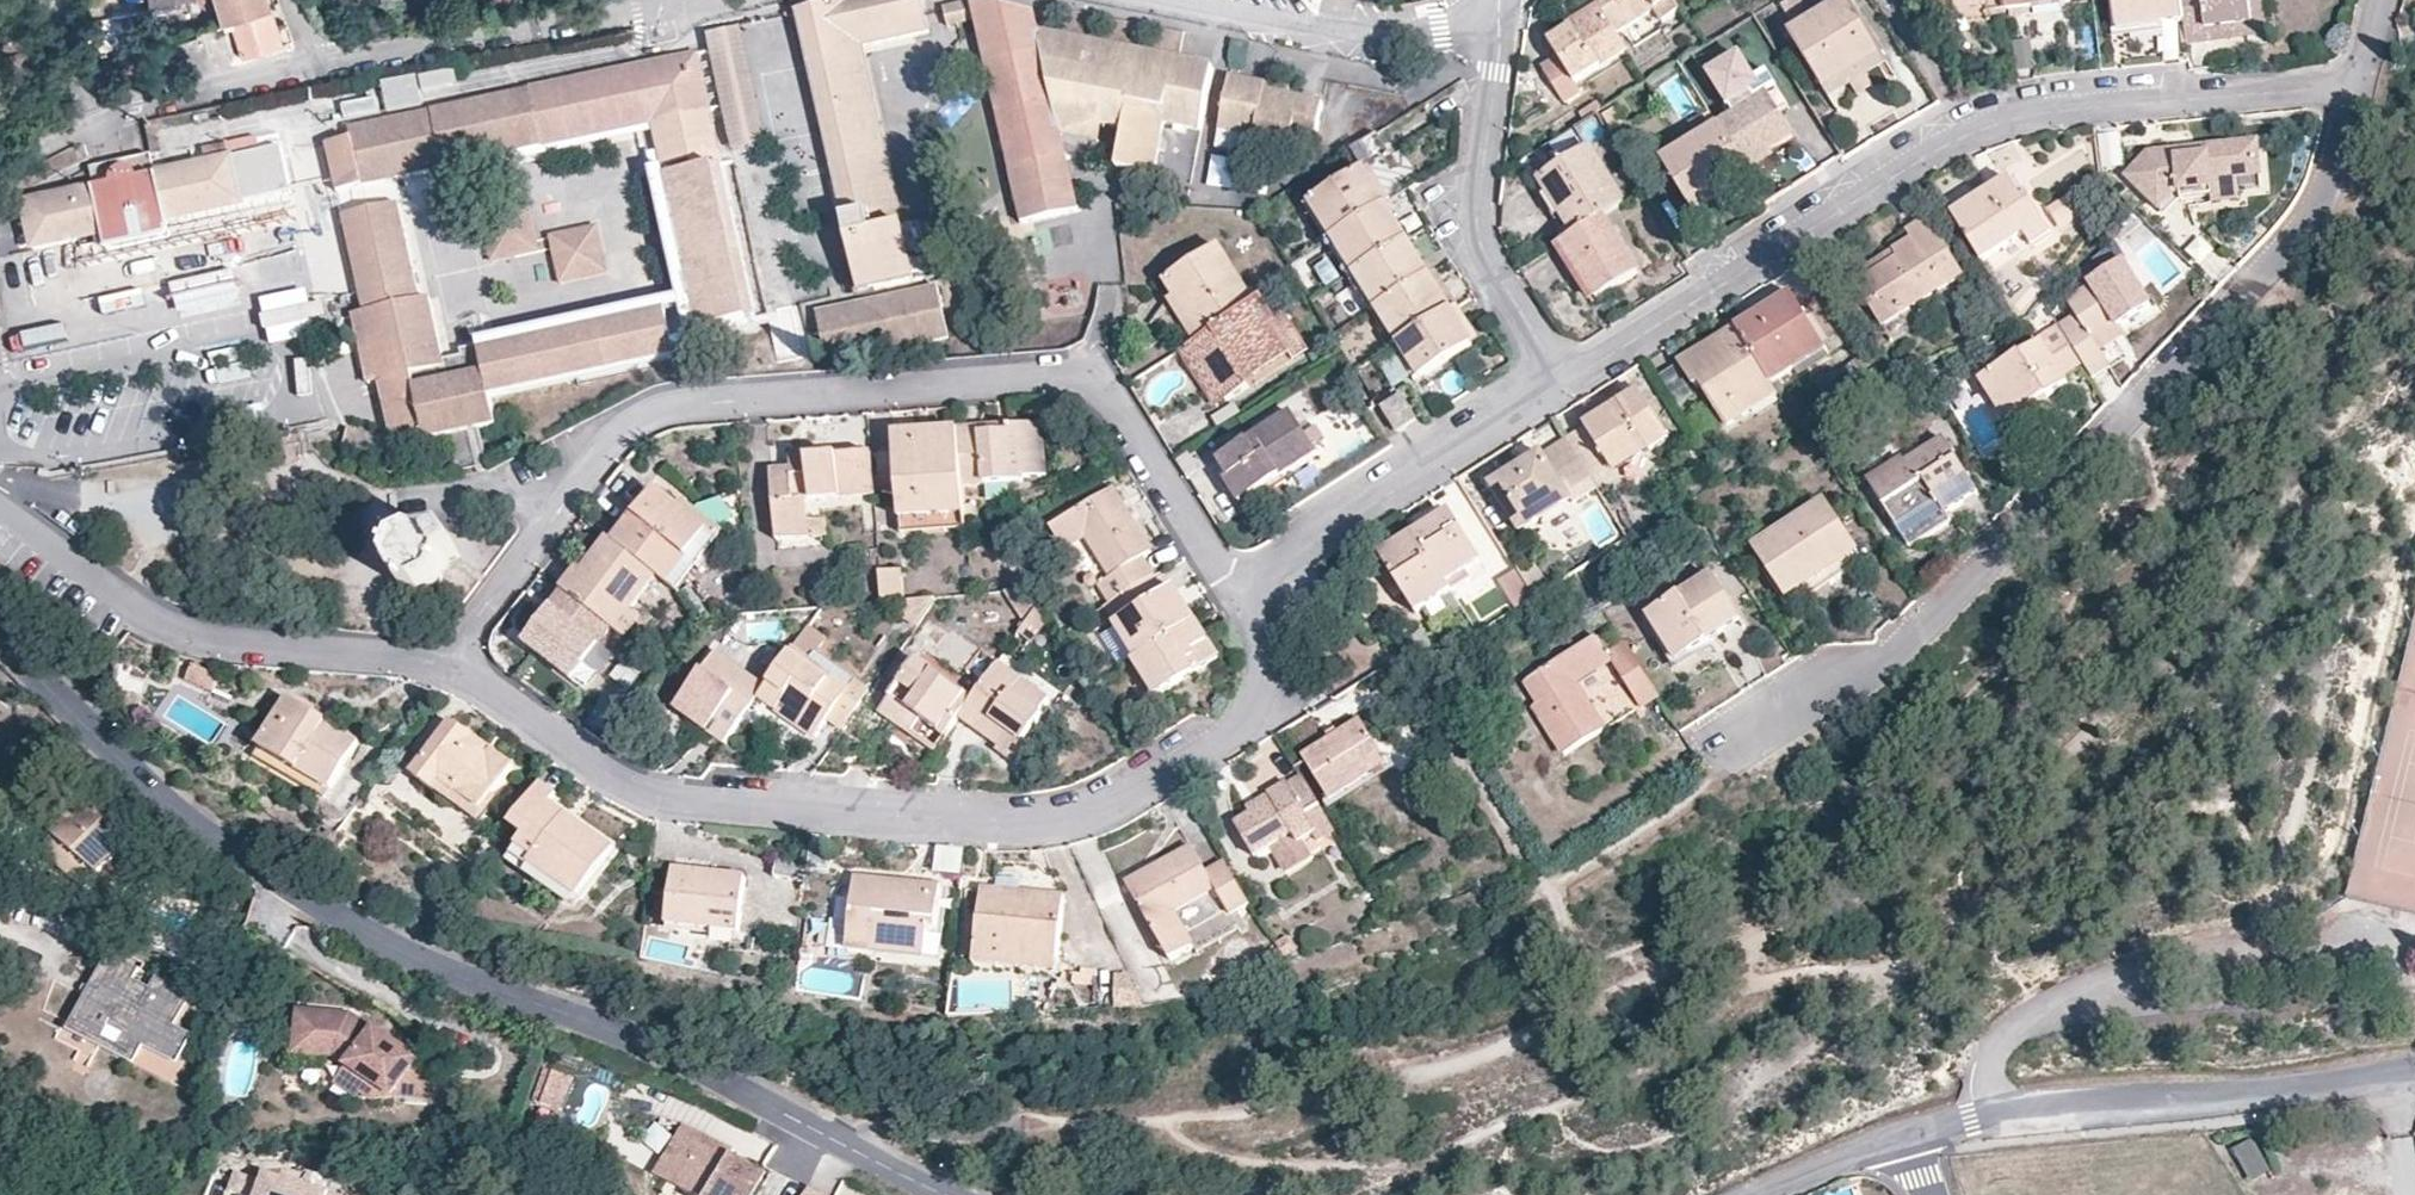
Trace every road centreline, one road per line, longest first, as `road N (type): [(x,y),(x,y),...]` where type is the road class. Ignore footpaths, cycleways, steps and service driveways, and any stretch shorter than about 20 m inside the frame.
road 1 (residential): [(0,642),(189,826),(267,882),(409,961),(685,1062),(946,1194)]
road 2 (residential): [(436,669),(621,440),(664,414),(1050,379),(1099,387),(1119,407),(1227,575),(1263,605)]
road 3 (residential): [(1263,605),(1266,692),(1254,721),(1120,807),(1040,834),(662,806),(627,794),(484,691),(436,669)]
road 4 (residential): [(2353,98),(2309,236),(2155,403),(1893,660),(1747,738)]
road 5 (residential): [(2353,98),(2051,112),(2011,121),(1955,145),(1568,386)]
road 6 (residential): [(1908,1136),(2053,1103),(2414,1071)]
road 7 (residential): [(436,669),(380,655),(189,640),(0,510)]
road 8 (residential): [(717,0),(314,66)]
road 9 (residential): [(1568,386),(1476,236),(1500,18)]
road 10 (residential): [(1568,386),(1295,559),(1263,605)]
road 11 (residential): [(1500,18),(1440,30),(1293,28),(1150,0)]
road 12 (residential): [(314,66),(233,79),(134,109),(0,177)]
road 13 (residential): [(1761,1194),(1908,1136)]

